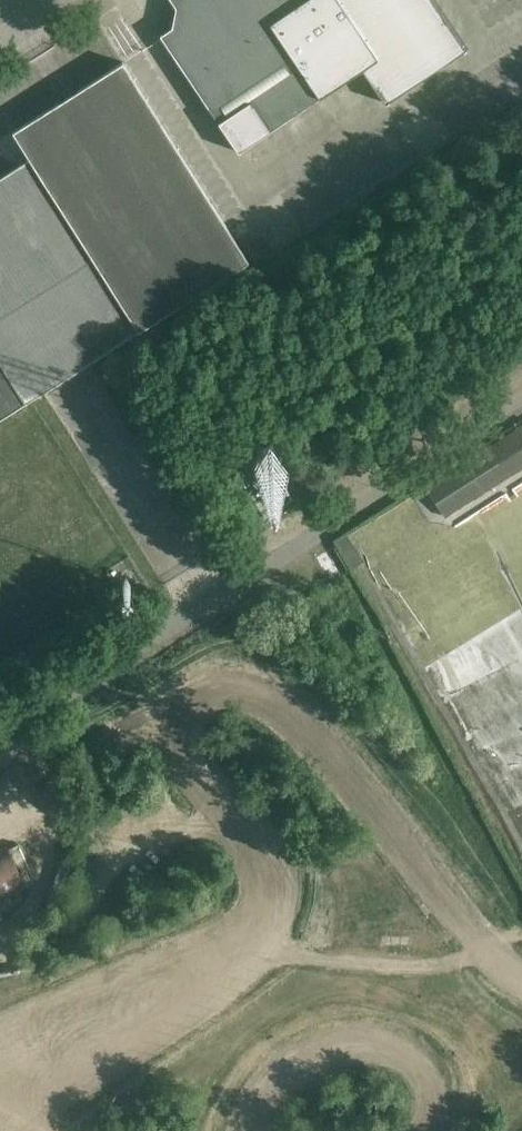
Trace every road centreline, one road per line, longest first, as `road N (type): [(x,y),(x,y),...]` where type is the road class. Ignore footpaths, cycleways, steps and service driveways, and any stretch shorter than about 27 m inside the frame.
road 1 (unclassified): [(0,743),(521,407)]

